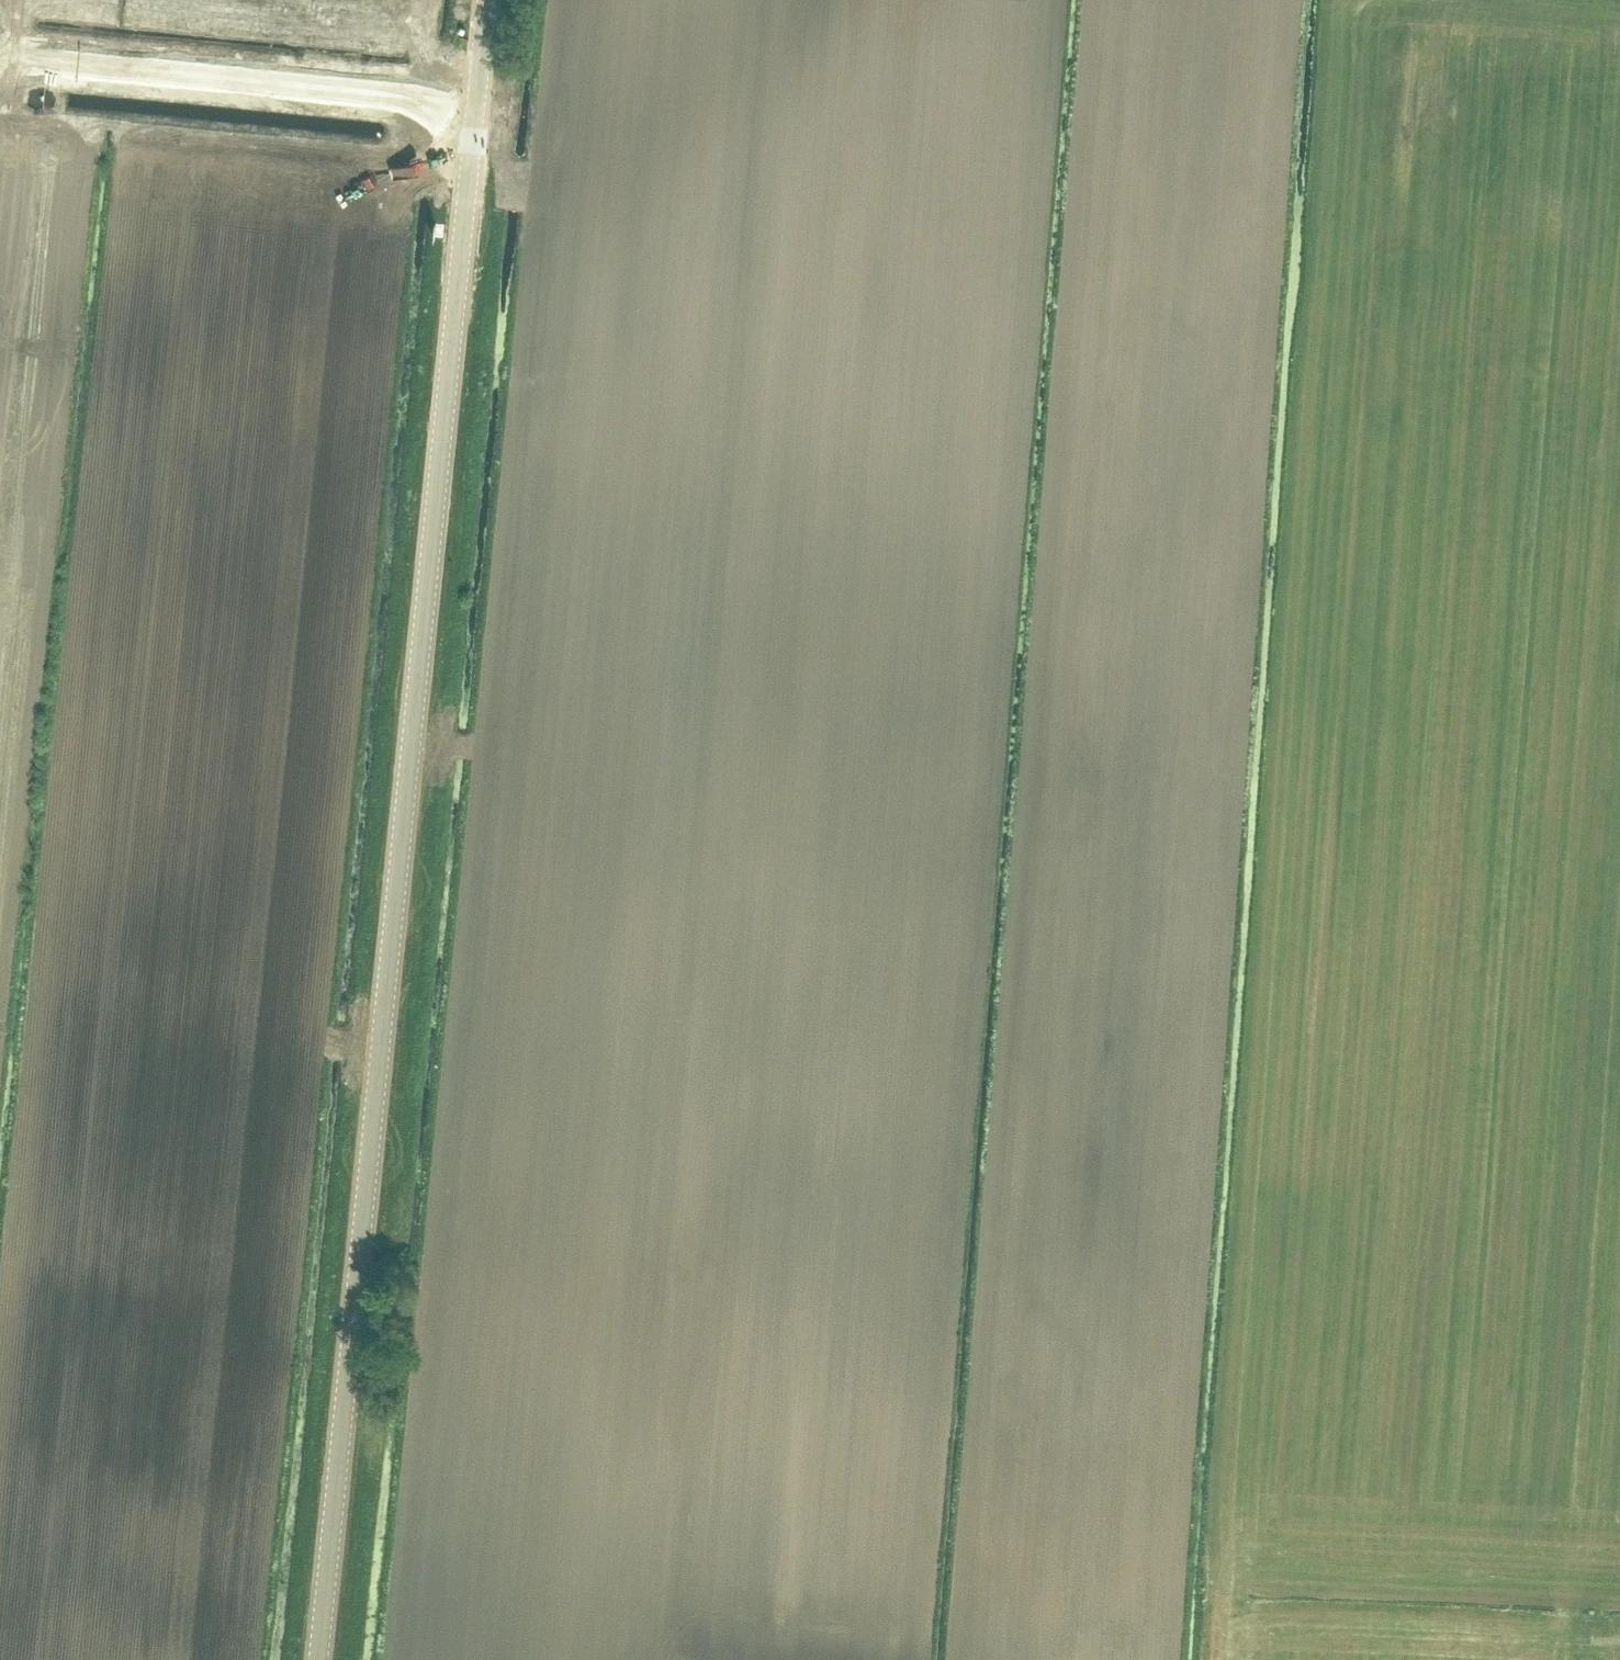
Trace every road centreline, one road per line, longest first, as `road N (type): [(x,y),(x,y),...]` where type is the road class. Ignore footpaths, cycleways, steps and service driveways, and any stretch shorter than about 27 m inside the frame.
road 1 (unclassified): [(317,1659),(469,184),(450,117)]
road 2 (unclassified): [(0,52),(406,92),(450,117)]
road 3 (unclassified): [(450,117),(477,72),(485,0)]

